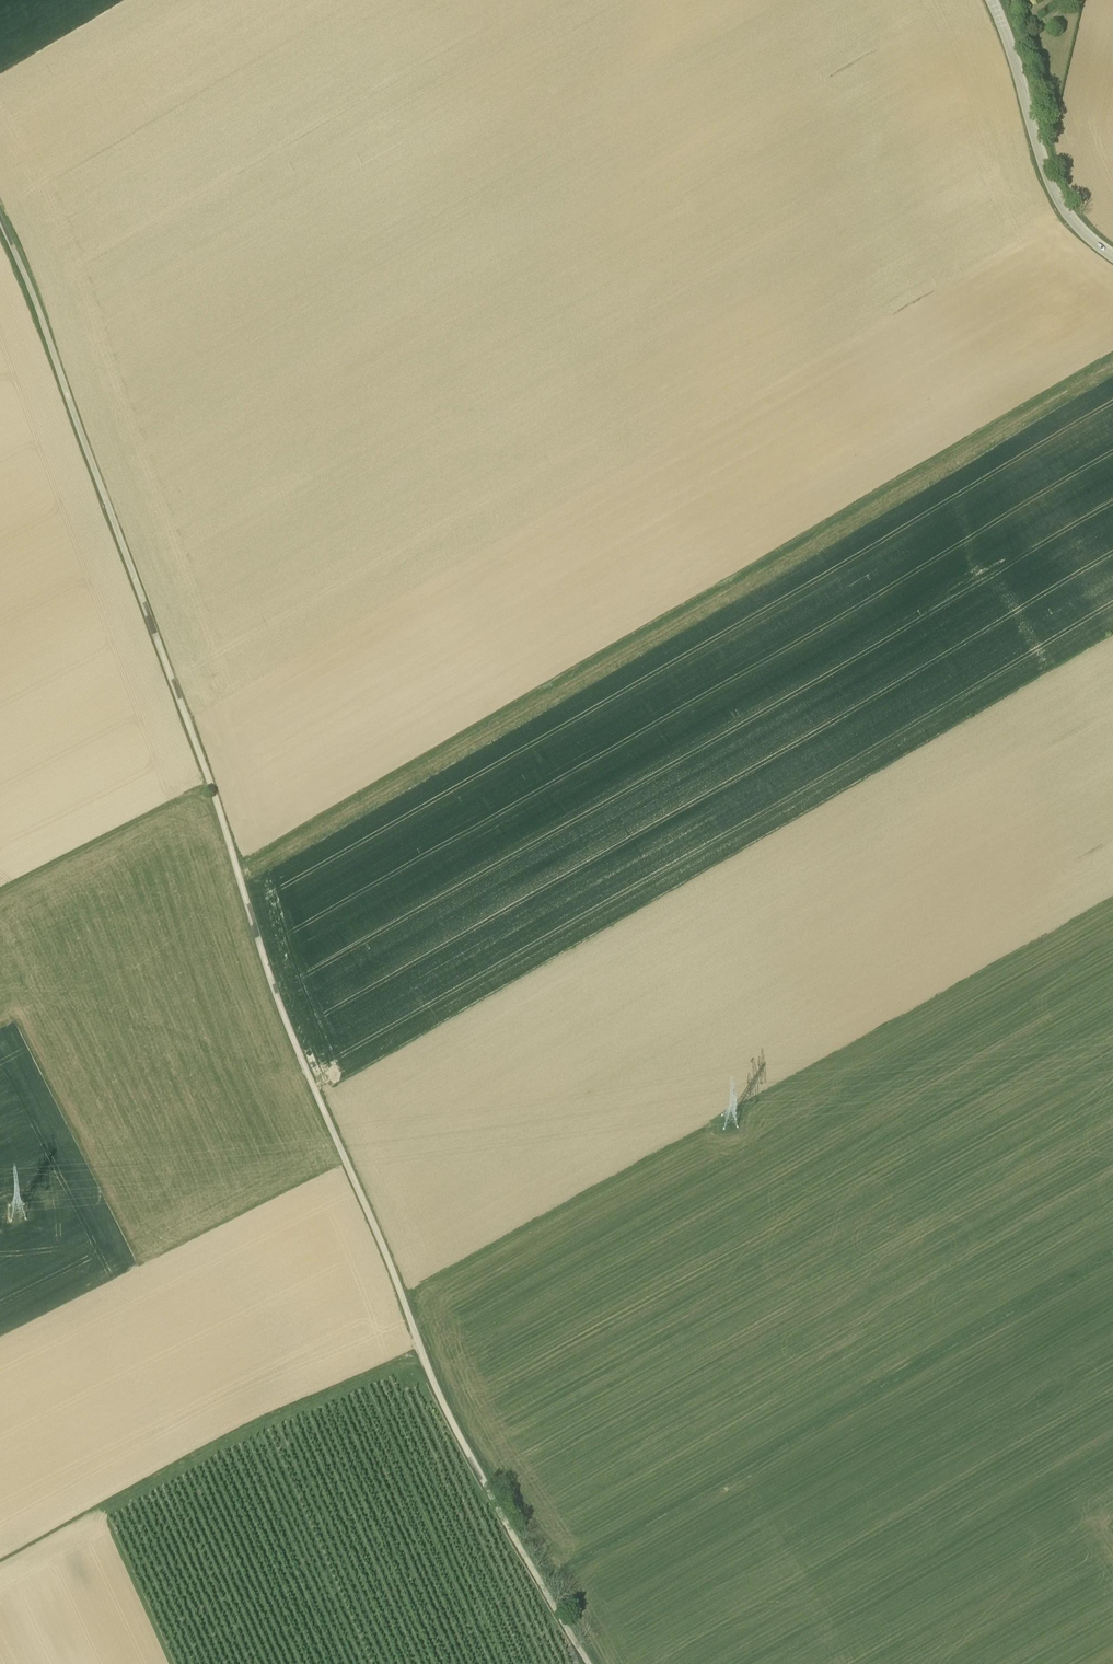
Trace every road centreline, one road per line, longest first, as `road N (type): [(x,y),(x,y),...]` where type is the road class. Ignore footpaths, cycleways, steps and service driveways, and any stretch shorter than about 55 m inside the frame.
road 1 (unclassified): [(589,1663),(447,1413),(290,1032),(212,787),(0,220)]
road 2 (unclassified): [(1112,256),(1075,222),(1053,187),(991,0)]

